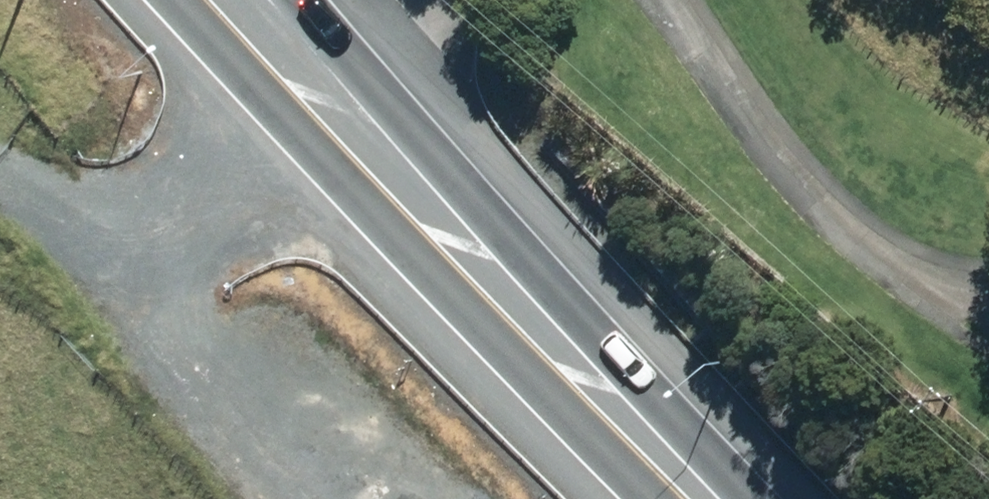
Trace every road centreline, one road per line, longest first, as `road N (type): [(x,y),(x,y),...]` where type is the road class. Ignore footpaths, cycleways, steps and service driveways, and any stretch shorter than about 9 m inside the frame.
road 1 (trunk): [(331,77),(745,498)]
road 2 (track): [(678,0),(800,186),(914,277),(988,305)]
road 3 (track): [(331,77),(428,0)]
road 4 (trunk): [(331,77),(239,0)]

